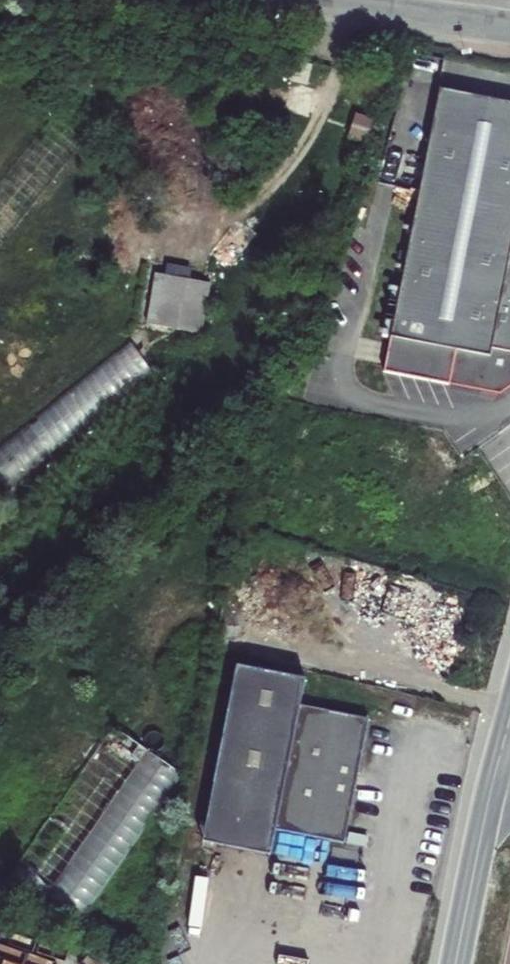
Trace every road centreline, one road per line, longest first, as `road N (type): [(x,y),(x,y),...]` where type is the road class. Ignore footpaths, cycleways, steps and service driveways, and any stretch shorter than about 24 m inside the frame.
road 1 (secondary): [(509,715),(455,963)]
road 2 (residential): [(316,0),(509,25)]

